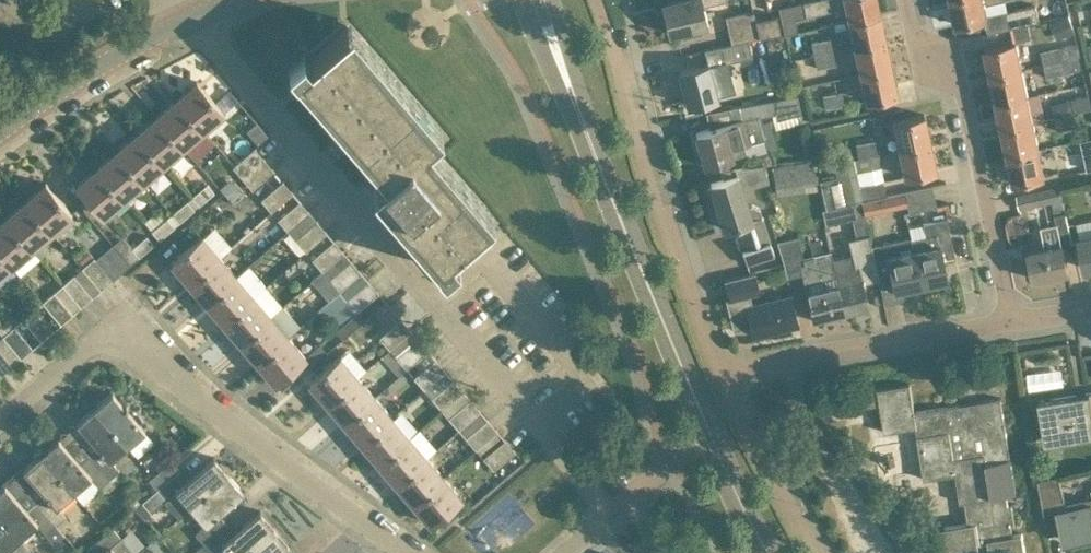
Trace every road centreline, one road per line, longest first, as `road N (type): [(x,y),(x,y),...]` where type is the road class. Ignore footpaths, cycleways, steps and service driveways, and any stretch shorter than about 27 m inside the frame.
road 1 (residential): [(607,507),(218,48),(200,13)]
road 2 (residential): [(0,422),(112,327),(406,552)]
road 3 (secondary): [(714,435),(573,88)]
road 4 (residential): [(718,369),(653,198),(608,26)]
road 5 (residential): [(1013,321),(954,63),(916,48),(907,0)]
road 6 (residential): [(718,369),(1013,321)]
road 7 (unclassified): [(0,128),(100,63),(200,13)]
road 8 (residential): [(818,552),(718,369)]
road 9 (secondary): [(772,552),(714,435)]
road 10 (residential): [(607,507),(714,435)]

